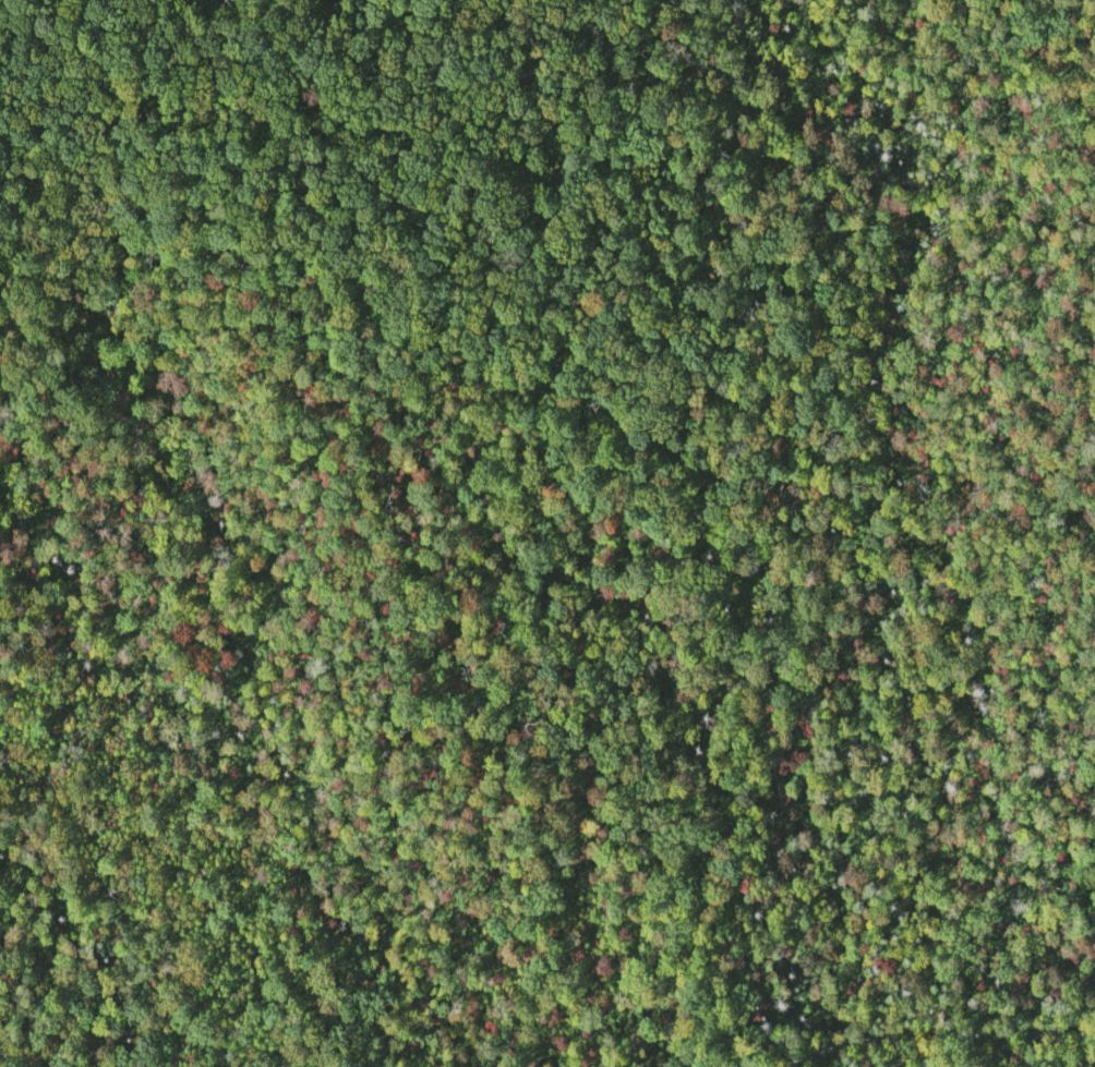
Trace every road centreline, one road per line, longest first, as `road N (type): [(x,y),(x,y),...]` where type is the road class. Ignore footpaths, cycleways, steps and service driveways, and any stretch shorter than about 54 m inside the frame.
road 1 (track): [(1094,1034),(878,1038),(763,1066)]

